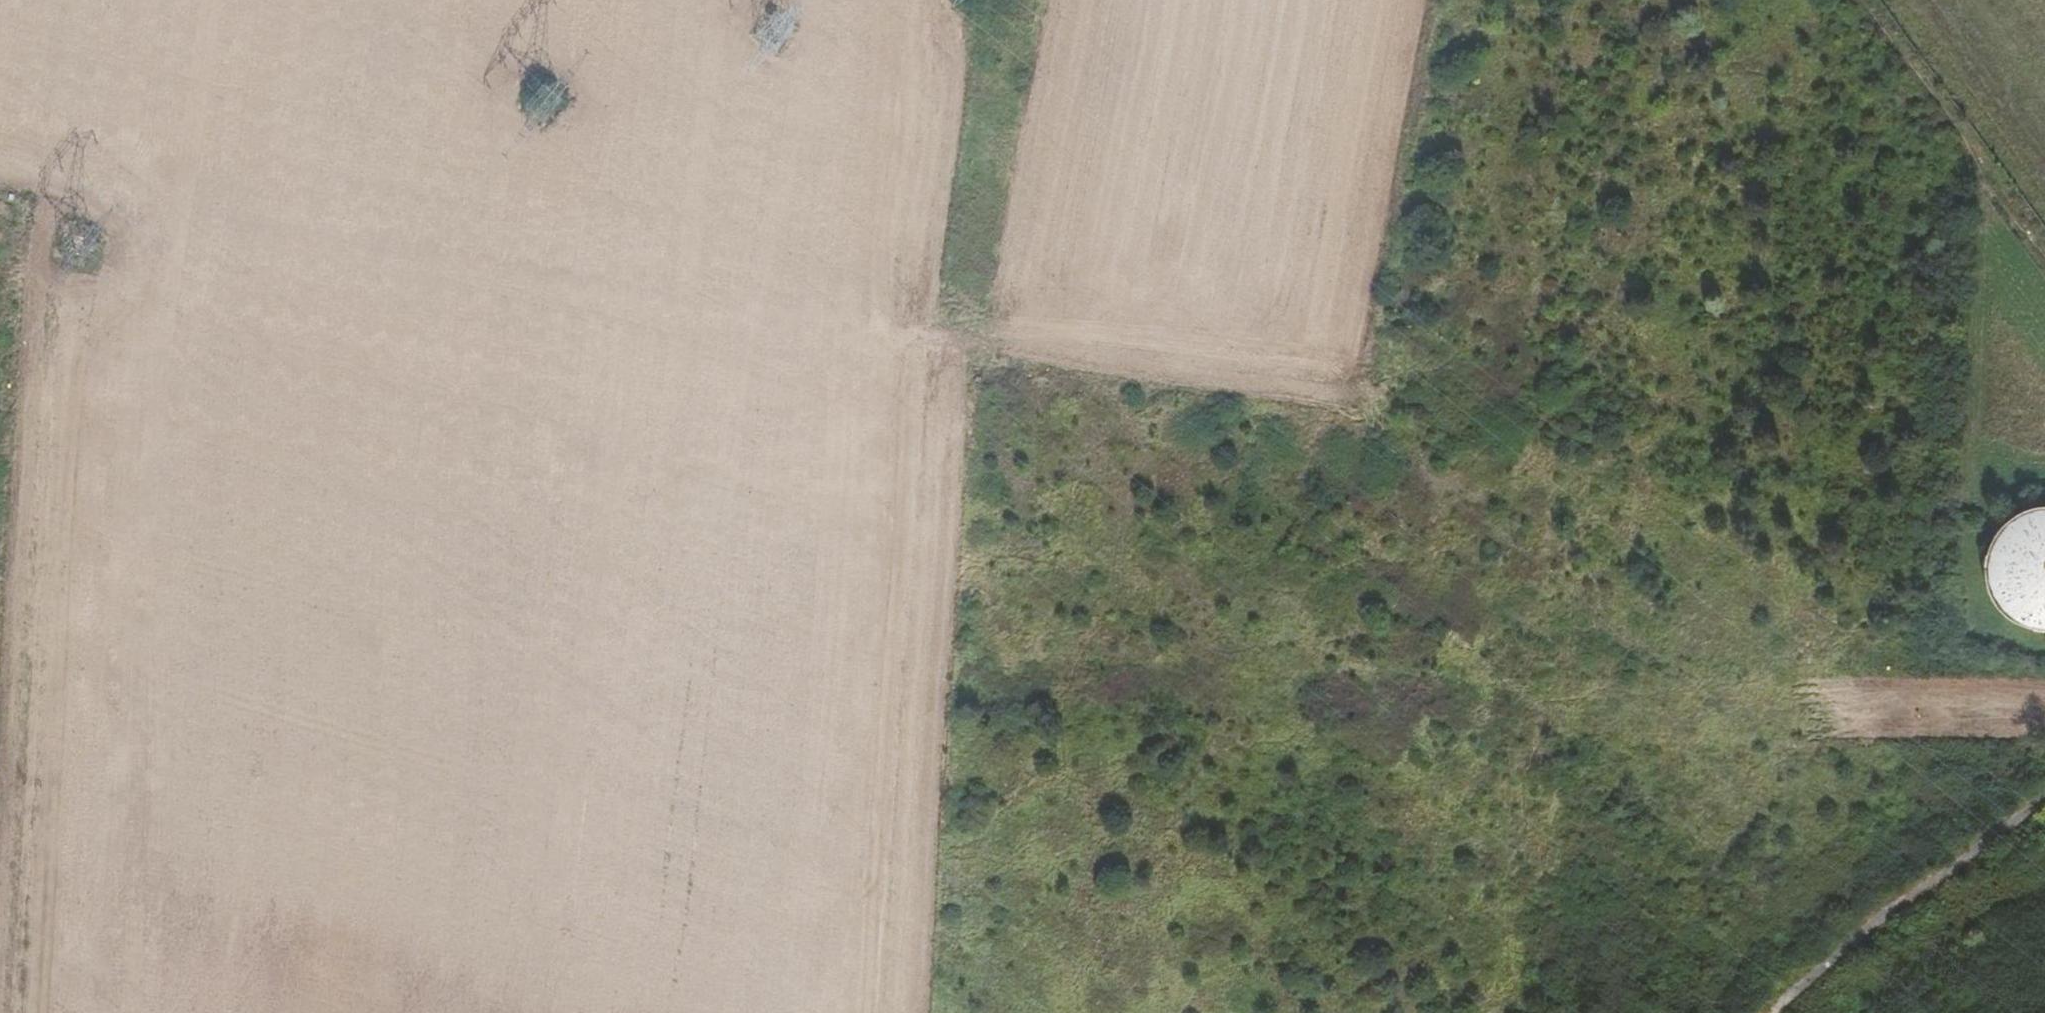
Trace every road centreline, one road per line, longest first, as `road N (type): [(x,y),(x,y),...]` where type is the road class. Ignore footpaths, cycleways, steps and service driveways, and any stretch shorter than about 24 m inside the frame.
road 1 (unclassified): [(2044,807),(1790,1012)]
road 2 (track): [(1869,0),(2044,240)]

